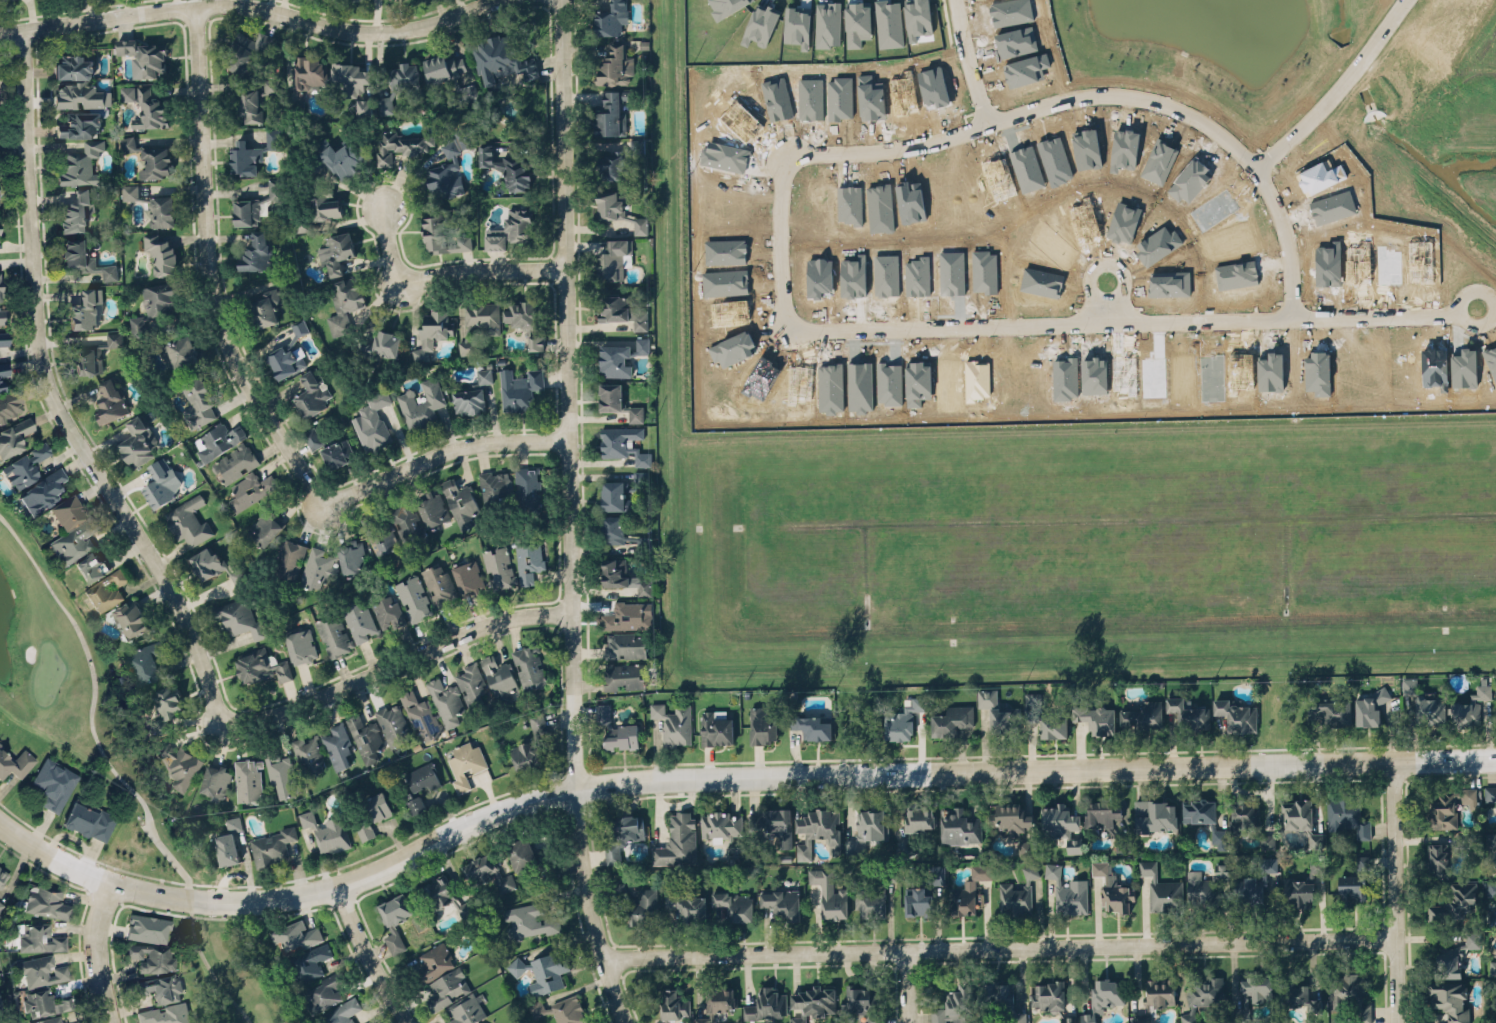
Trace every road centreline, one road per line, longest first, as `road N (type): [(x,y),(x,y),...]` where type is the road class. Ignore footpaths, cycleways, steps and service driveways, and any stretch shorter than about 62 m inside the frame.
road 1 (tertiary): [(110,880),(189,899),(324,887),(520,801),(630,781),(1495,759)]
road 2 (residential): [(954,0),(985,128),(889,151),(793,152),(780,190),(781,296),(796,330),(1450,316)]
road 3 (residential): [(626,1022),(591,922),(575,804),(565,0)]
road 4 (residential): [(604,963),(1394,937)]
road 5 (residential): [(230,725),(186,610),(71,418),(49,365),(29,28)]
road 6 (residential): [(1408,0),(1316,116),(1257,172),(1226,140),(1175,108),(1129,96),(1094,94),(985,128)]
road 7 (residential): [(328,503),(246,371),(219,302),(200,2)]
road 8 (residential): [(0,33),(217,1),(346,25),(409,27),(494,0)]
road 9 (residential): [(572,610),(486,624),(316,698),(230,725)]
road 10 (residential): [(1391,761),(1396,1022)]
road 11 (residential): [(574,438),(479,441),(328,503)]
road 12 (residential): [(570,265),(416,273),(395,249),(389,200)]
road 13 (residential): [(343,882),(413,1022)]
road 14 (residential): [(1257,172),(1286,230),(1291,321)]
road 15 (tertiary): [(113,1022),(99,949),(110,880)]
road 16 (tertiary): [(0,821),(110,880)]

